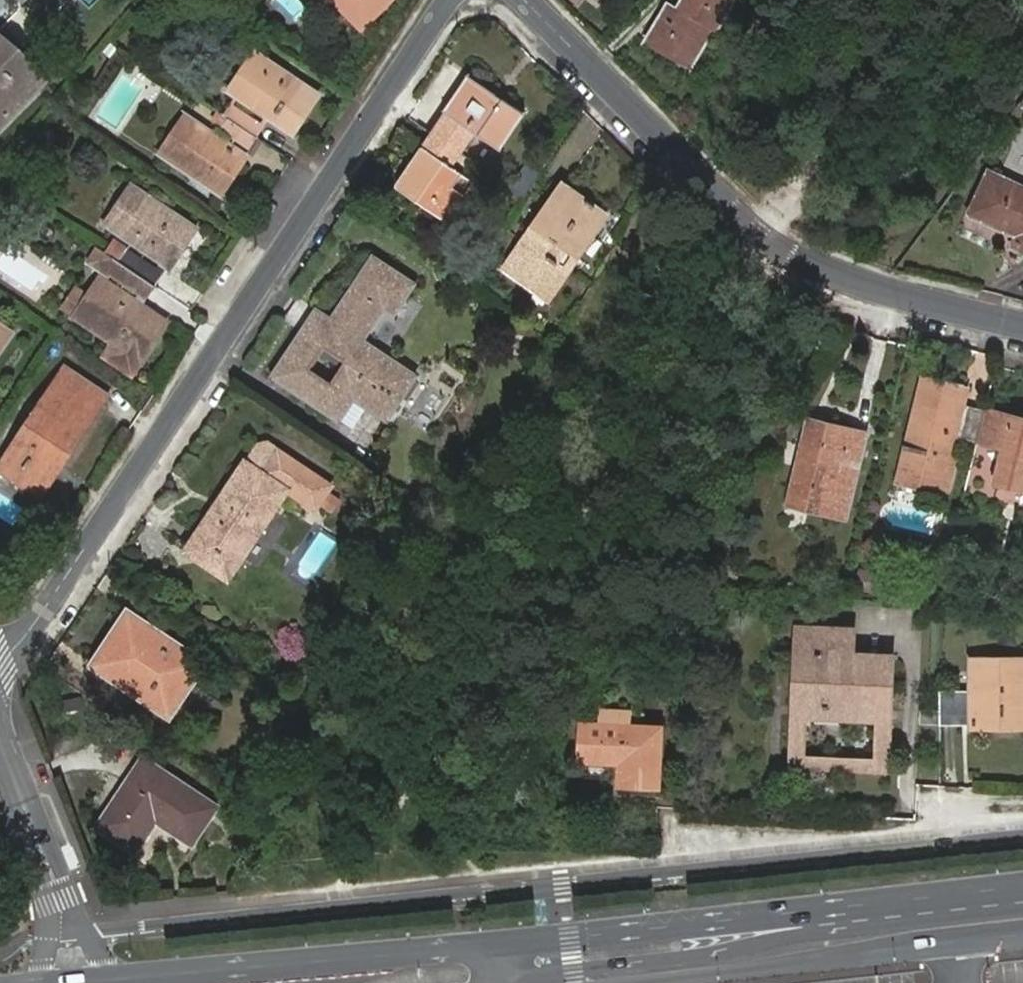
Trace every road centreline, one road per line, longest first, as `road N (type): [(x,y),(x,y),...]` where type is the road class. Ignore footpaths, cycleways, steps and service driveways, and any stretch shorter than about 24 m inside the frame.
road 1 (track): [(352,906),(348,879),(937,0)]
road 2 (residential): [(1022,837),(67,930)]
road 3 (residential): [(448,0),(29,632),(0,661)]
road 4 (residential): [(1022,327),(876,294),(777,249),(524,0)]
road 5 (secondary): [(947,897),(462,950)]
road 6 (unclassified): [(947,897),(805,935),(531,982)]
road 7 (secondary): [(648,982),(1022,934)]
road 8 (secondary): [(462,950),(121,973)]
road 9 (tertiary): [(0,748),(67,930)]

